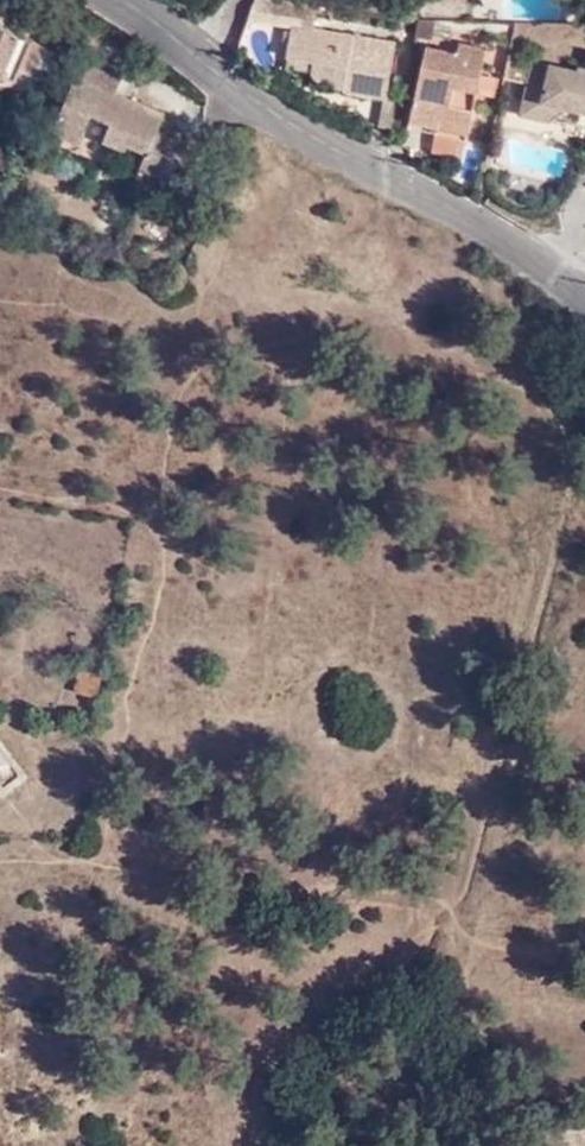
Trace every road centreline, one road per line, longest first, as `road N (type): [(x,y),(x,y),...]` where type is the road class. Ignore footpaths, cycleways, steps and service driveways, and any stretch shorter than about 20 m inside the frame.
road 1 (unclassified): [(584,297),(490,225),(232,85),(119,0)]

